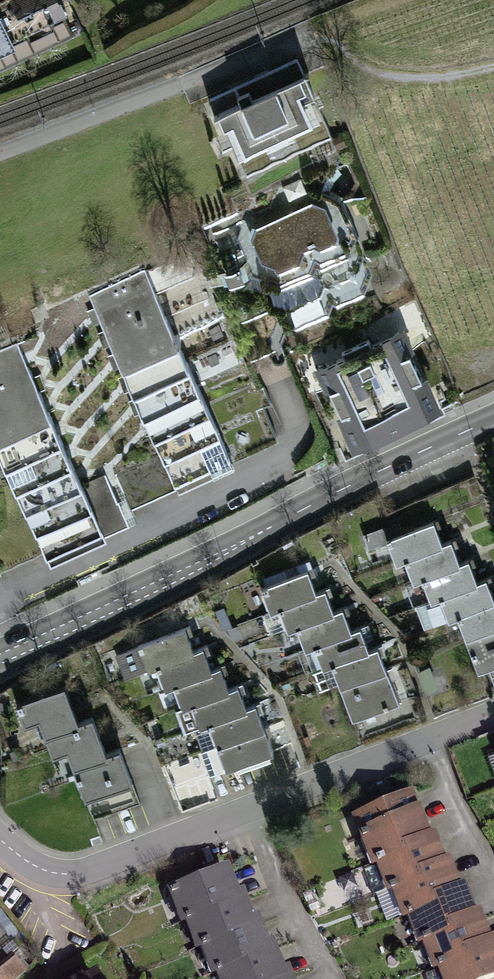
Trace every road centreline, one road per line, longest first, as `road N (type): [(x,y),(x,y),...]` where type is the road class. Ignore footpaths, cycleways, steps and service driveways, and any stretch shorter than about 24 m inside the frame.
road 1 (tertiary): [(493,420),(0,658)]
road 2 (residential): [(493,717),(103,870),(39,872),(0,838)]
road 3 (residential): [(313,38),(304,32),(0,146)]
road 4 (track): [(313,38),(333,33),(355,61),(399,78),(493,66)]

